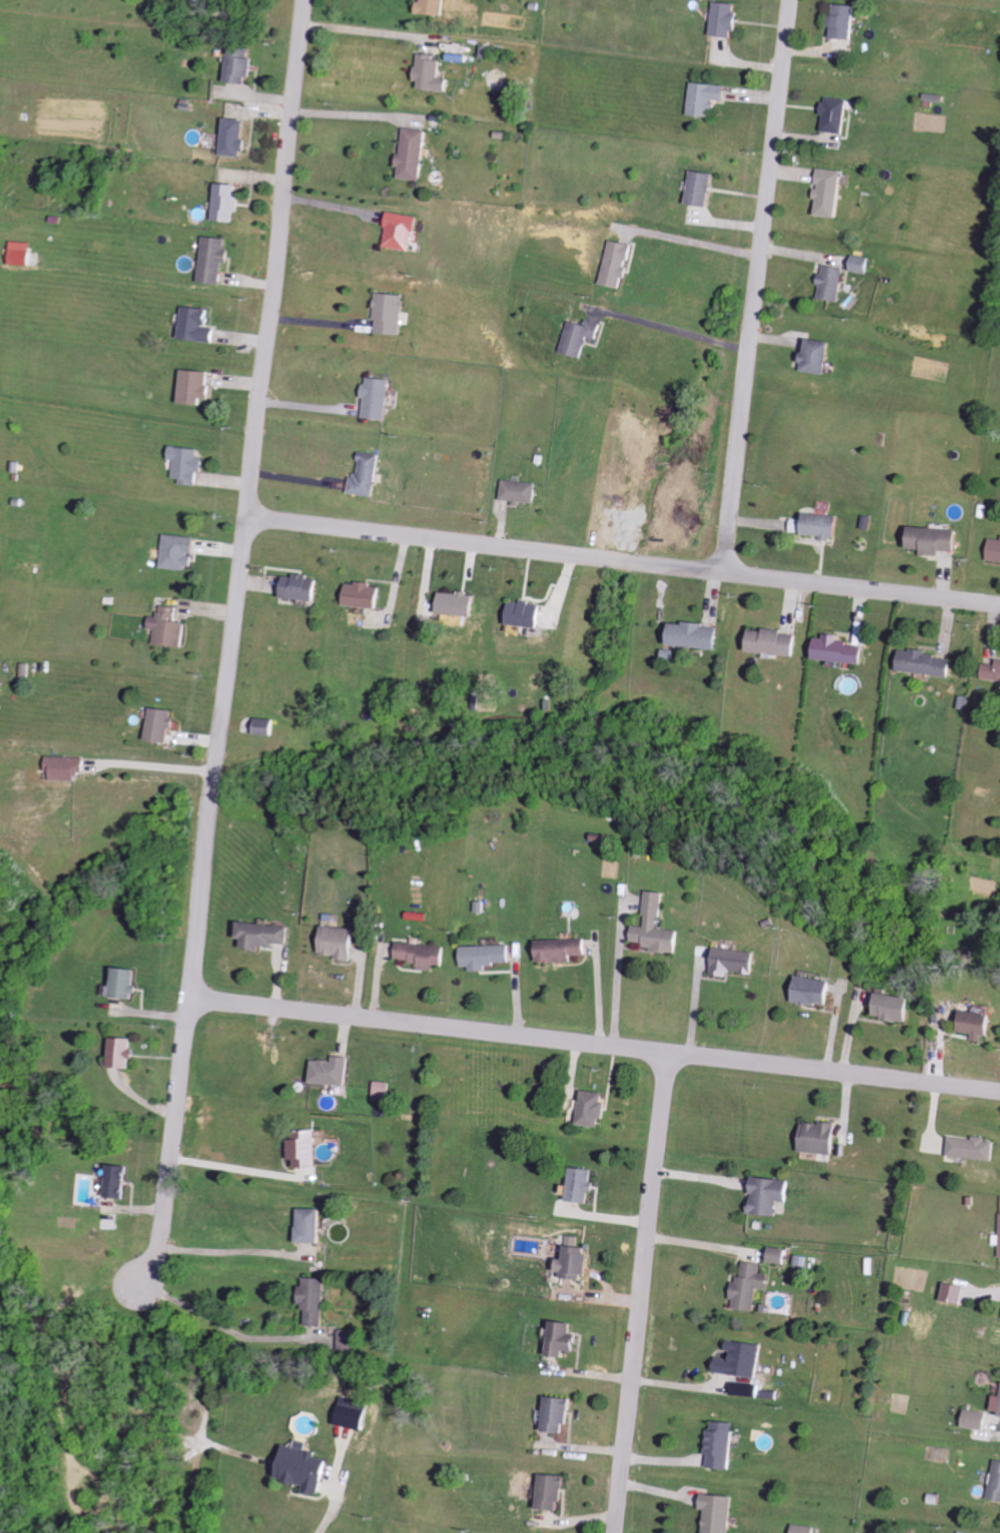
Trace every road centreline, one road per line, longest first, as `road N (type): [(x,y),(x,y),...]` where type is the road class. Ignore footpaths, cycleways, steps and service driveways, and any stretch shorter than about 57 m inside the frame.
road 1 (residential): [(141,1290),(166,1220),(306,0)]
road 2 (residential): [(999,1092),(192,998)]
road 3 (residential): [(999,605),(247,517)]
road 4 (residential): [(727,574),(792,0)]
road 5 (residential): [(617,1532),(670,1053)]

